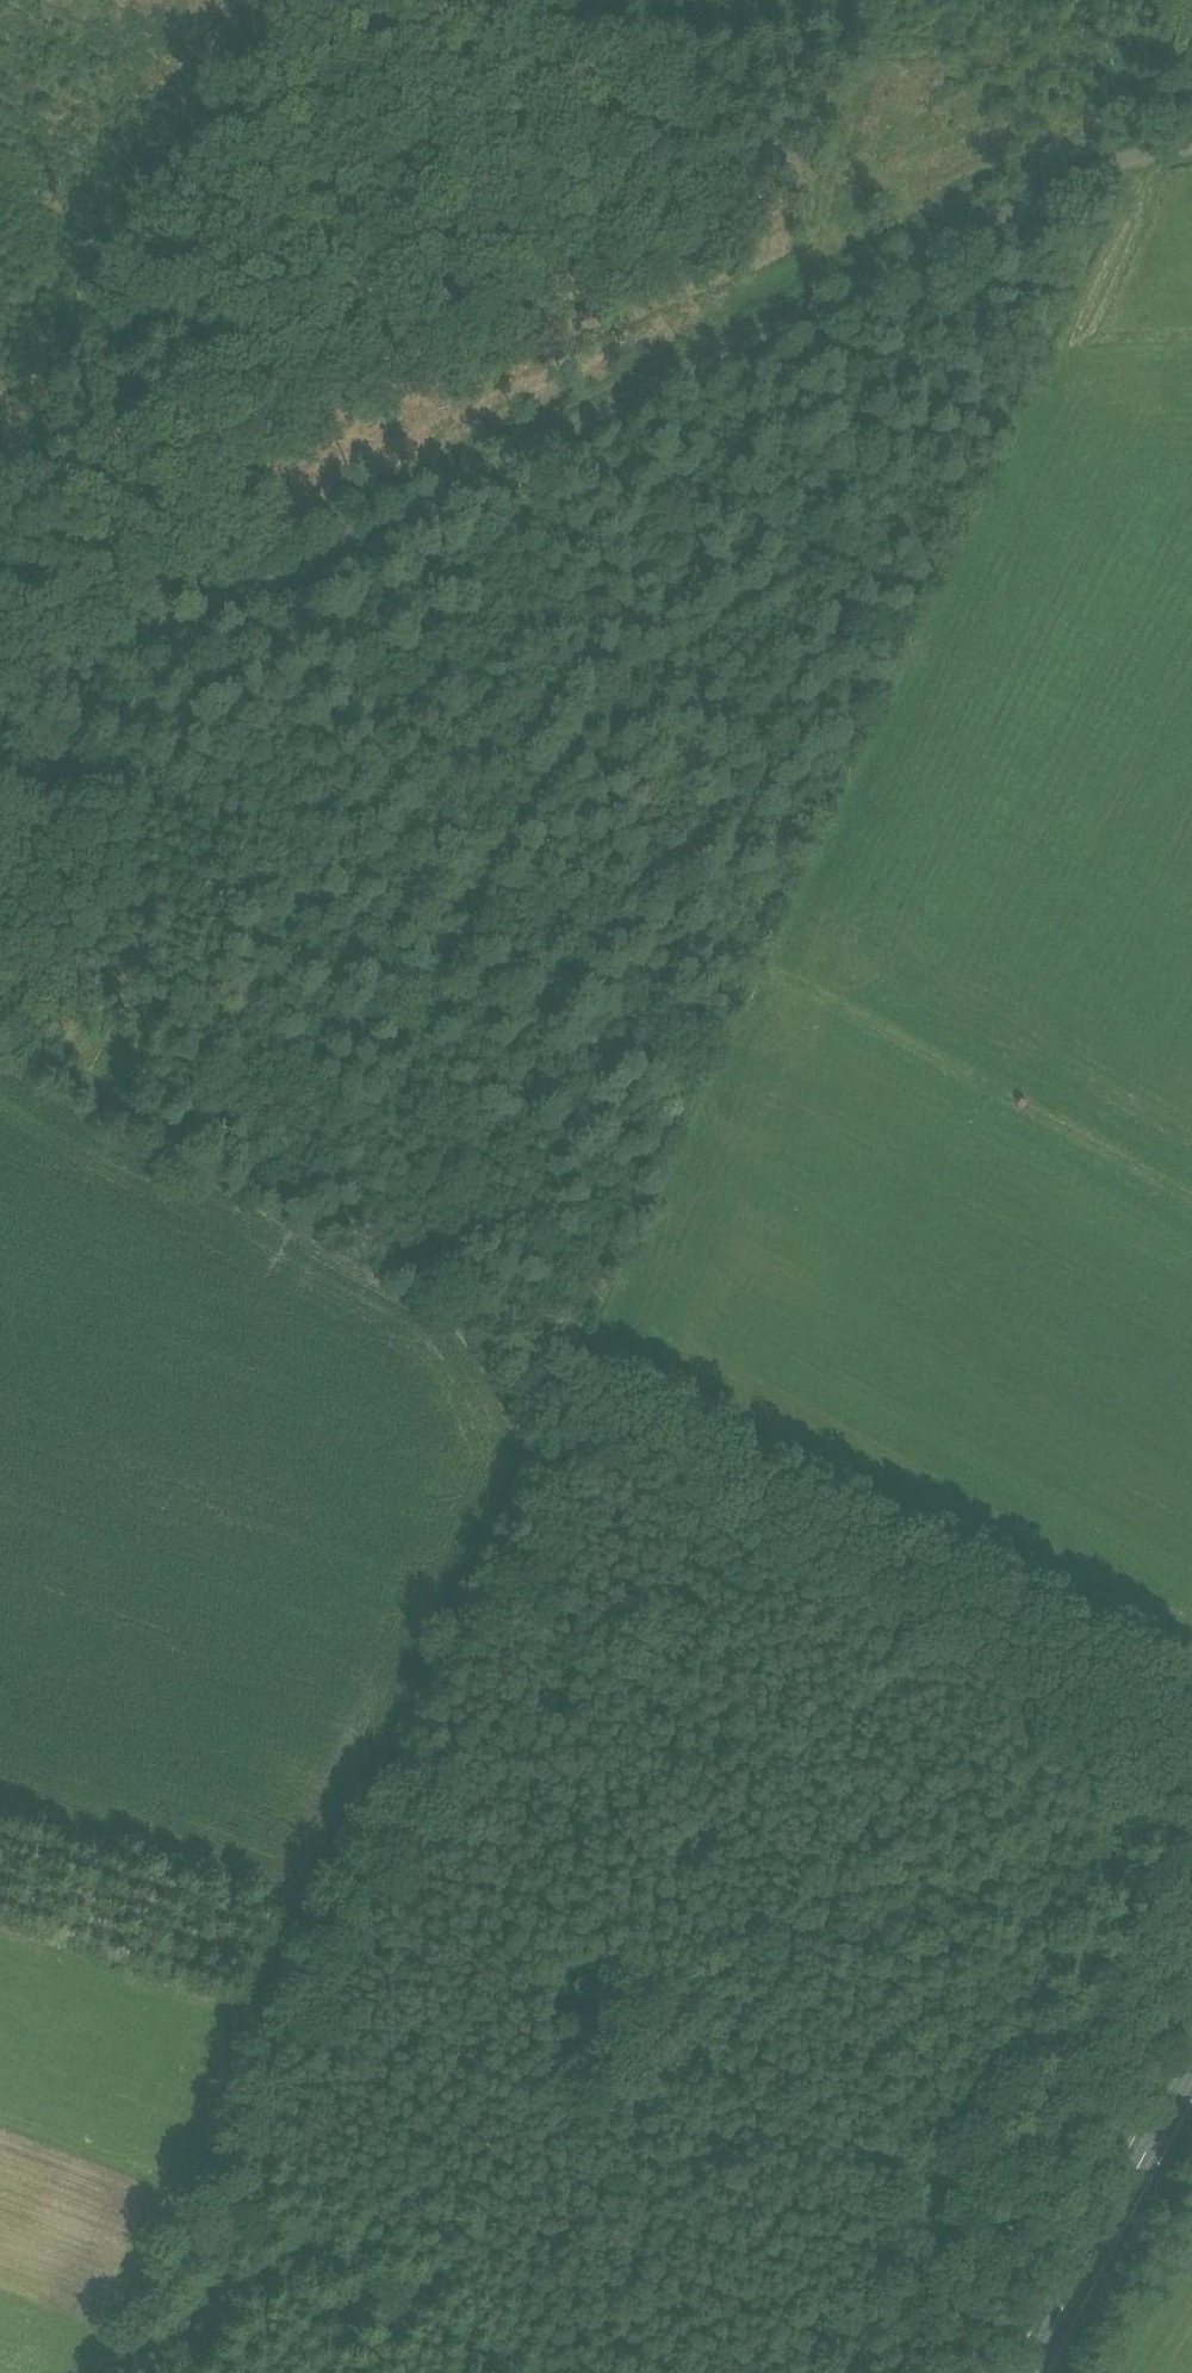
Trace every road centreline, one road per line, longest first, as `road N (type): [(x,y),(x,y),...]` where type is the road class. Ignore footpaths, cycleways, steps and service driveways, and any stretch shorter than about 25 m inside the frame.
road 1 (residential): [(1191,154),(1089,175),(0,706)]
road 2 (track): [(0,583),(282,0)]
road 3 (primary): [(1031,2372),(1191,2072)]

